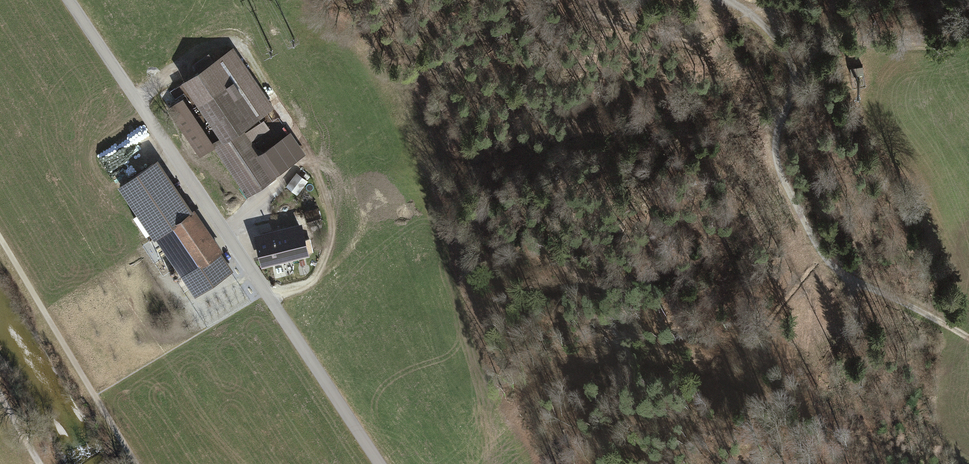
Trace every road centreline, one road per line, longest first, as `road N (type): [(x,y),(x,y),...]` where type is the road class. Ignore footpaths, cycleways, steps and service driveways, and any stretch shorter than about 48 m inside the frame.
road 1 (residential): [(69,0),(380,463)]
road 2 (track): [(727,0),(783,46),(793,75),(775,143),(778,168),(820,252),(862,286),(968,339)]
road 3 (track): [(135,463),(0,241)]
road 4 (track): [(139,104),(198,51),(230,41),(243,47),(308,154)]
road 5 (track): [(968,38),(946,45),(848,46),(800,15),(747,15)]
road 6 (track): [(273,303),(317,276),(327,247),(330,215),(308,154)]

